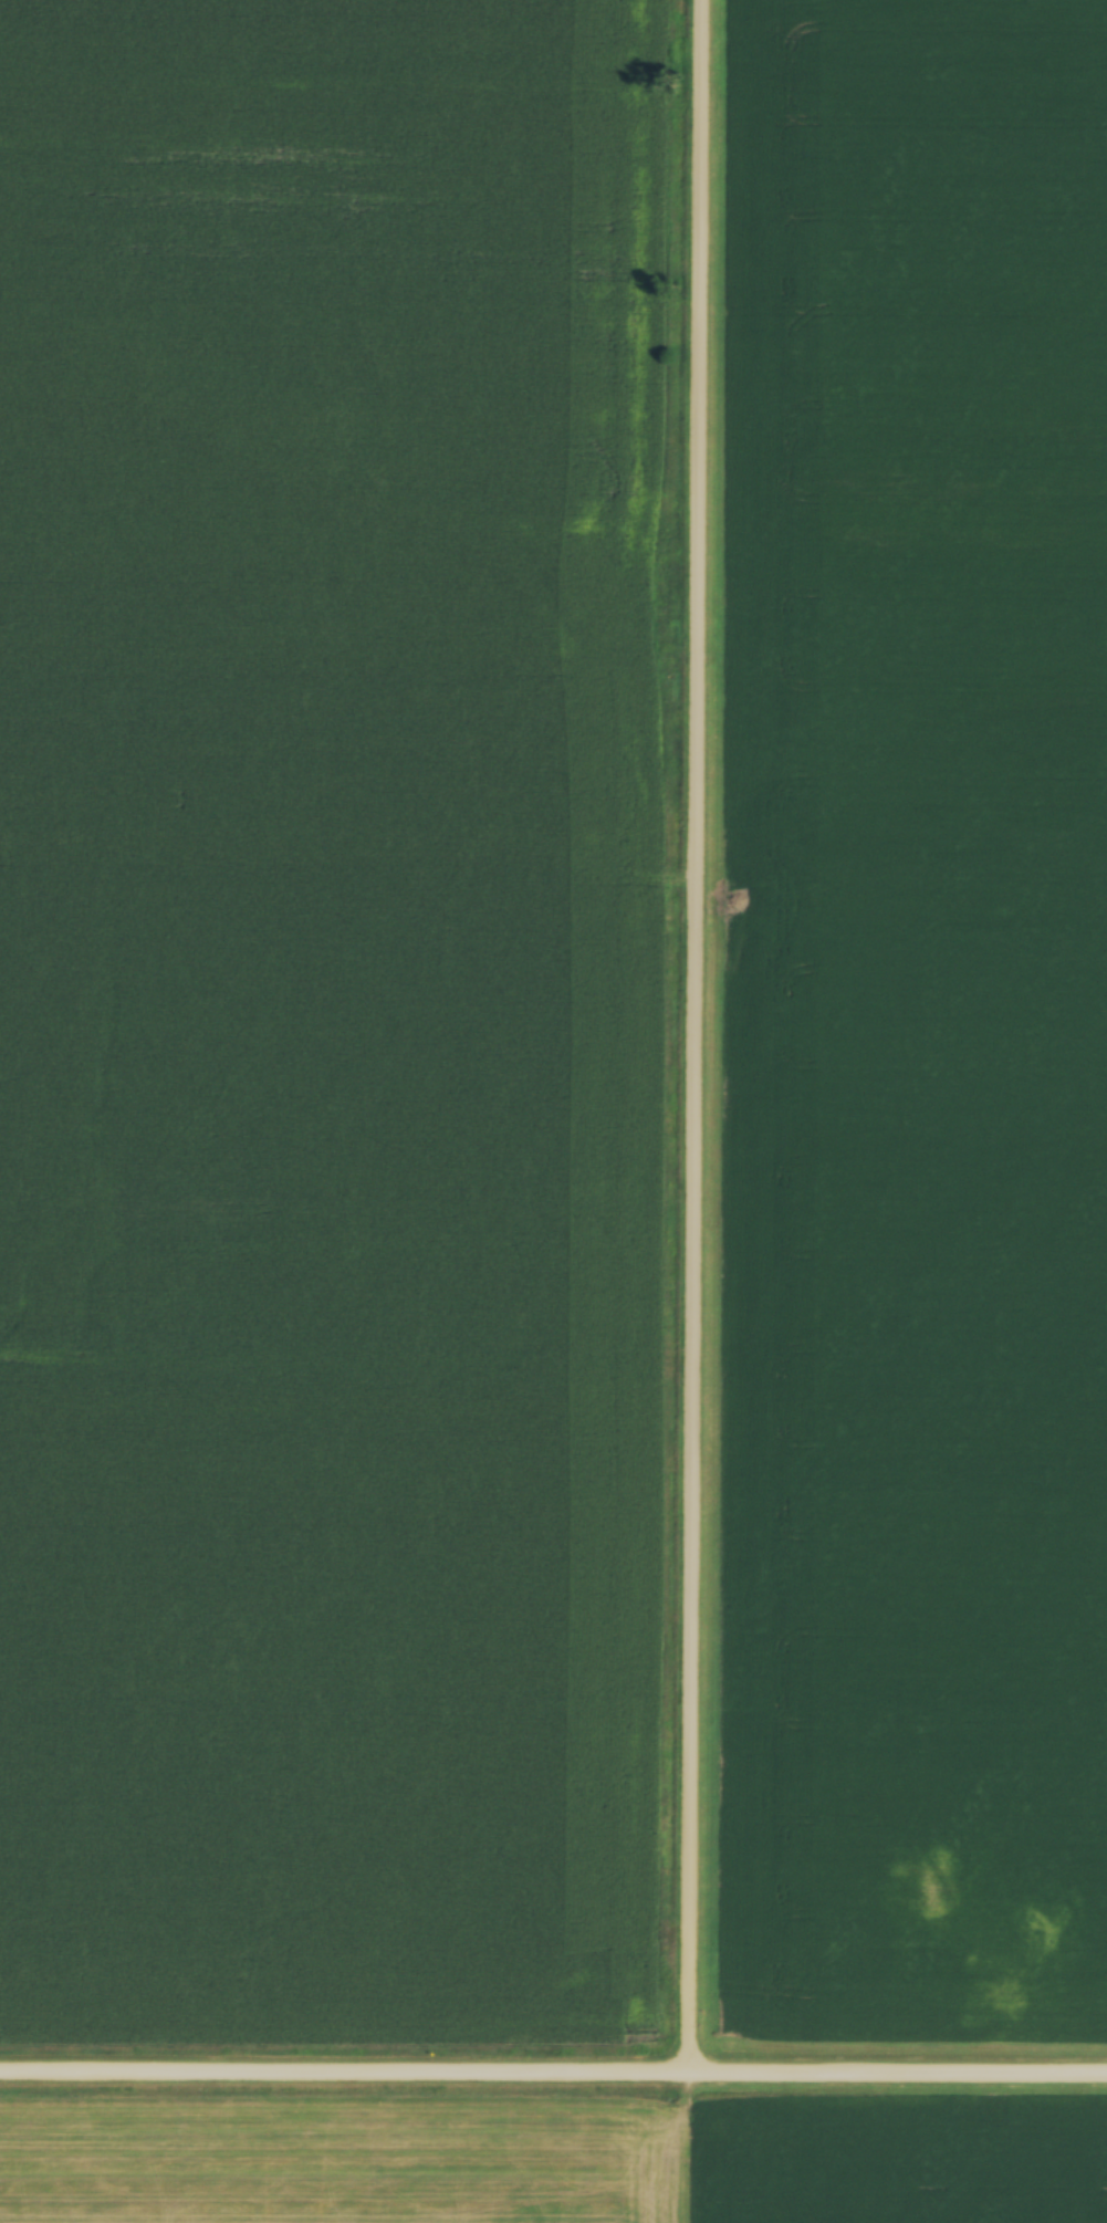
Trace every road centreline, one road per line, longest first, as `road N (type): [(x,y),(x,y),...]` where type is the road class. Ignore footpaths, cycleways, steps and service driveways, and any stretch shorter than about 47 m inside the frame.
road 1 (residential): [(692,2075),(704,0)]
road 2 (residential): [(0,2073),(1106,2074)]

